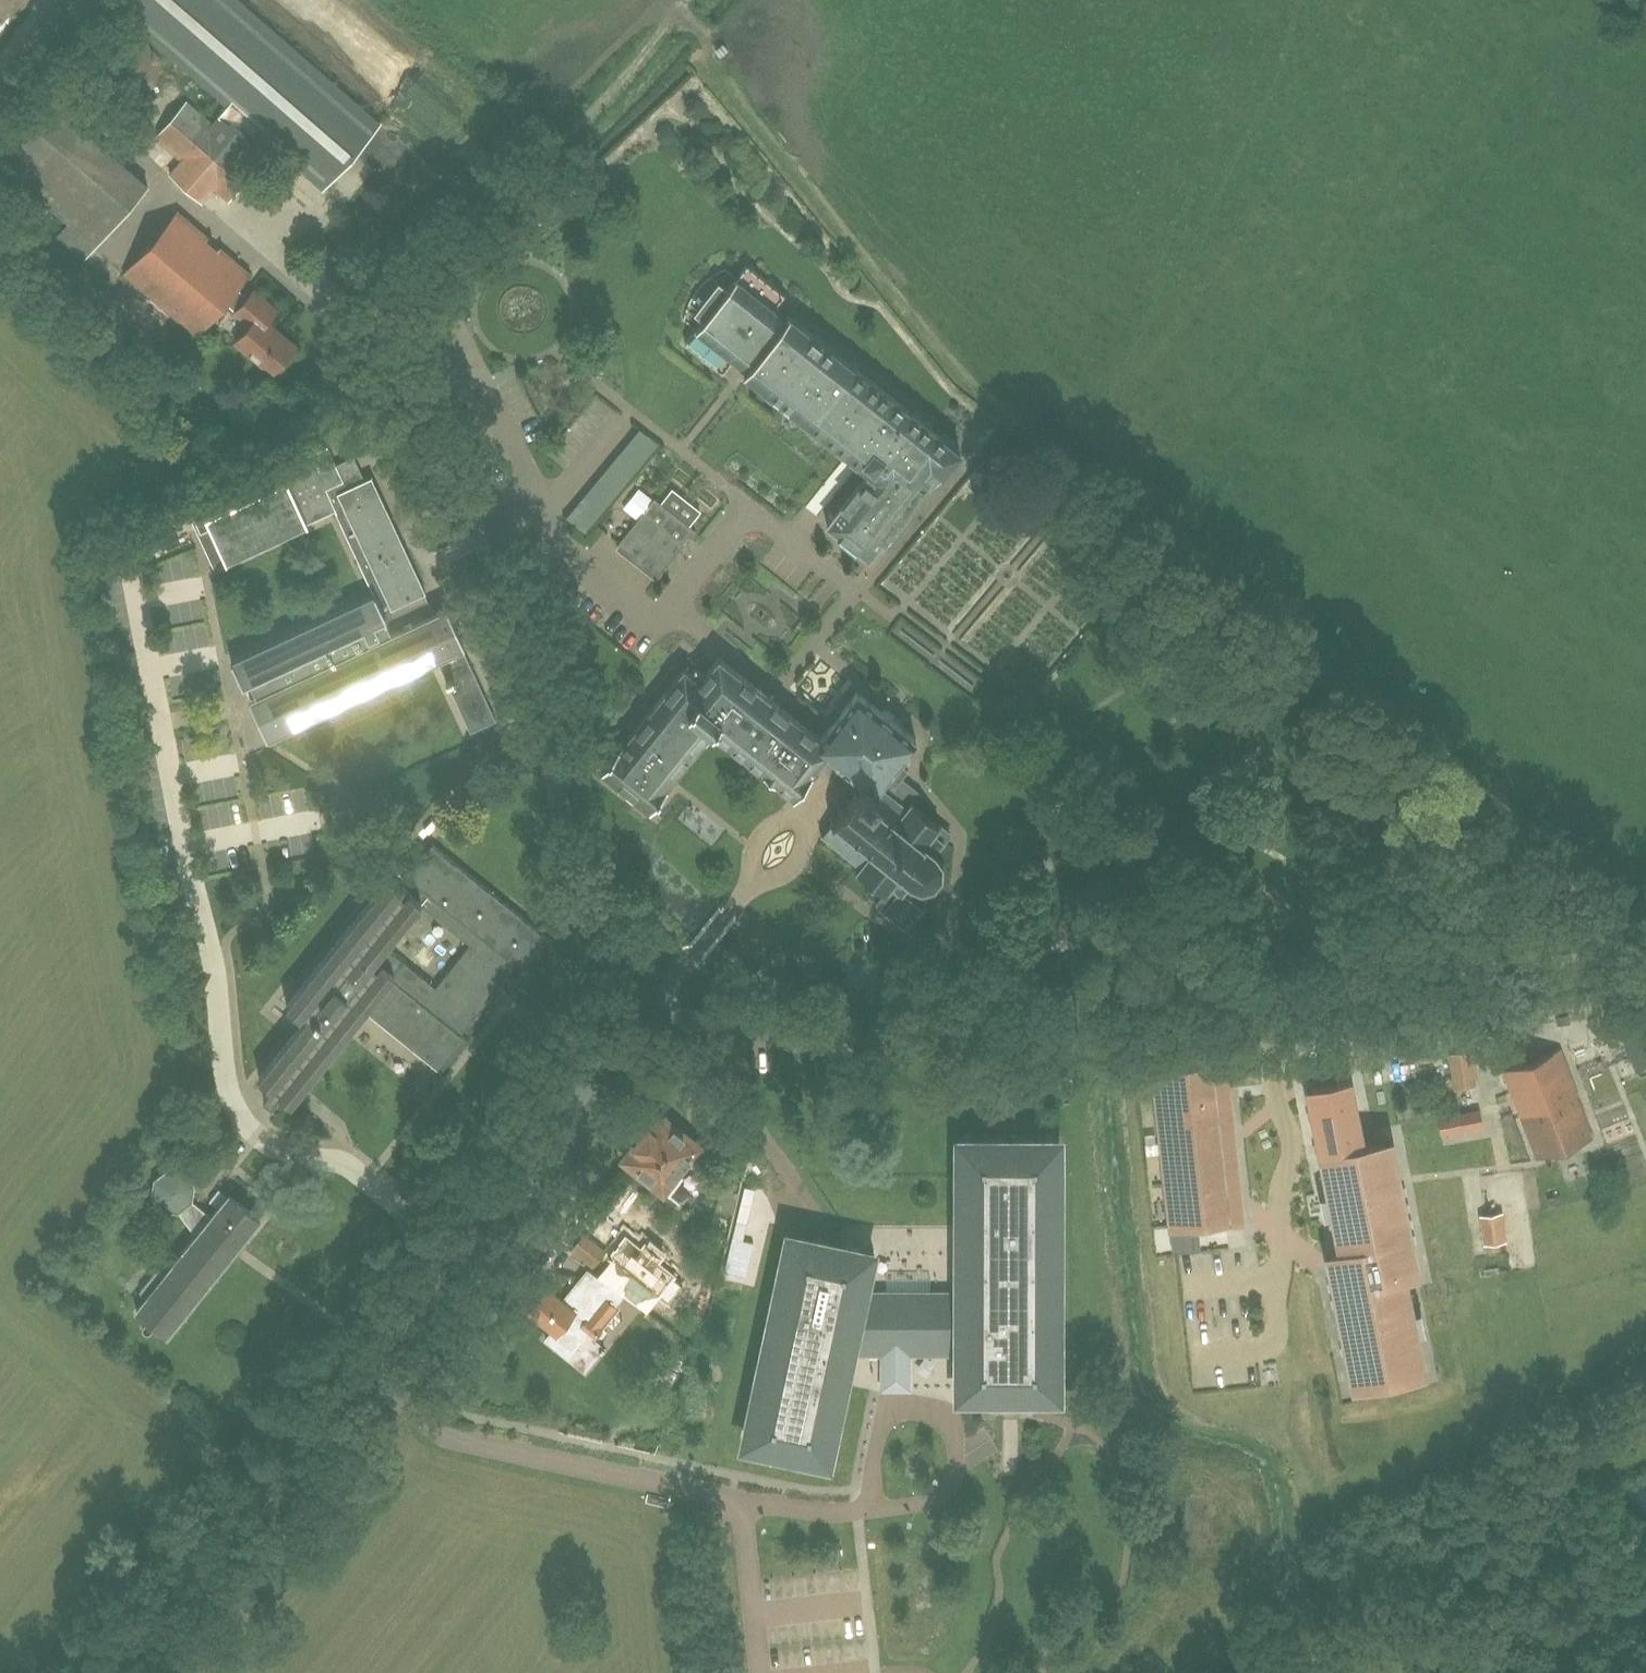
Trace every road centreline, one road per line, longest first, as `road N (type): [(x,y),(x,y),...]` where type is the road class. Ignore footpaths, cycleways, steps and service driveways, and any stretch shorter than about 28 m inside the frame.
road 1 (track): [(1645,910),(1001,408),(928,333),(693,22)]
road 2 (unclassified): [(653,1006),(606,935),(567,822),(541,660),(384,339),(257,222)]
road 3 (unclassified): [(128,1672),(471,1253),(653,1006)]
road 4 (unclassified): [(653,1006),(730,1033),(823,1045),(1271,991)]
road 5 (track): [(1271,991),(1559,960)]
road 6 (unclassified): [(653,1006),(820,797)]

